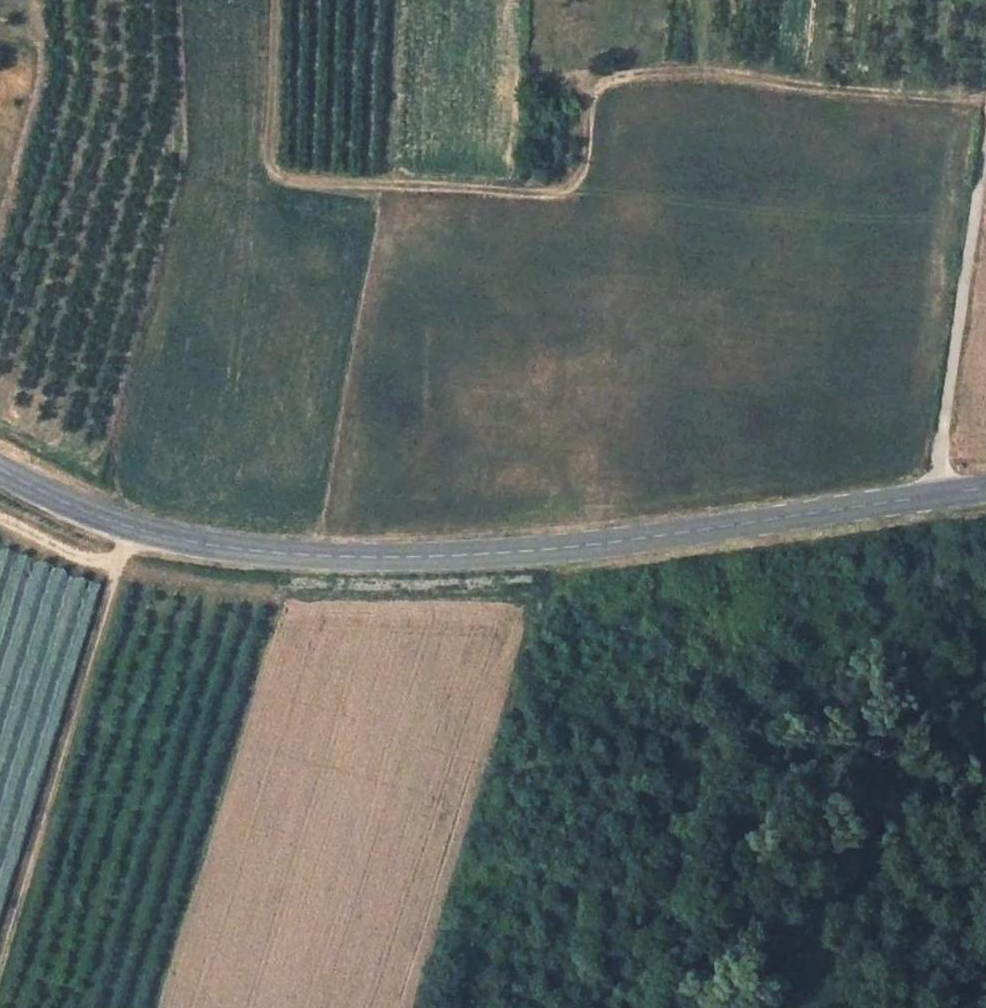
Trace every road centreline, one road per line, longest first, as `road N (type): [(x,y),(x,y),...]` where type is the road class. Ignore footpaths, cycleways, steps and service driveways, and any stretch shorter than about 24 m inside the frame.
road 1 (tertiary): [(931,496),(566,551),(309,556),(142,540),(0,480)]
road 2 (track): [(825,1007),(796,888),(814,797),(830,733),(875,636),(916,573),(931,496)]
road 3 (residential): [(985,140),(931,496)]

